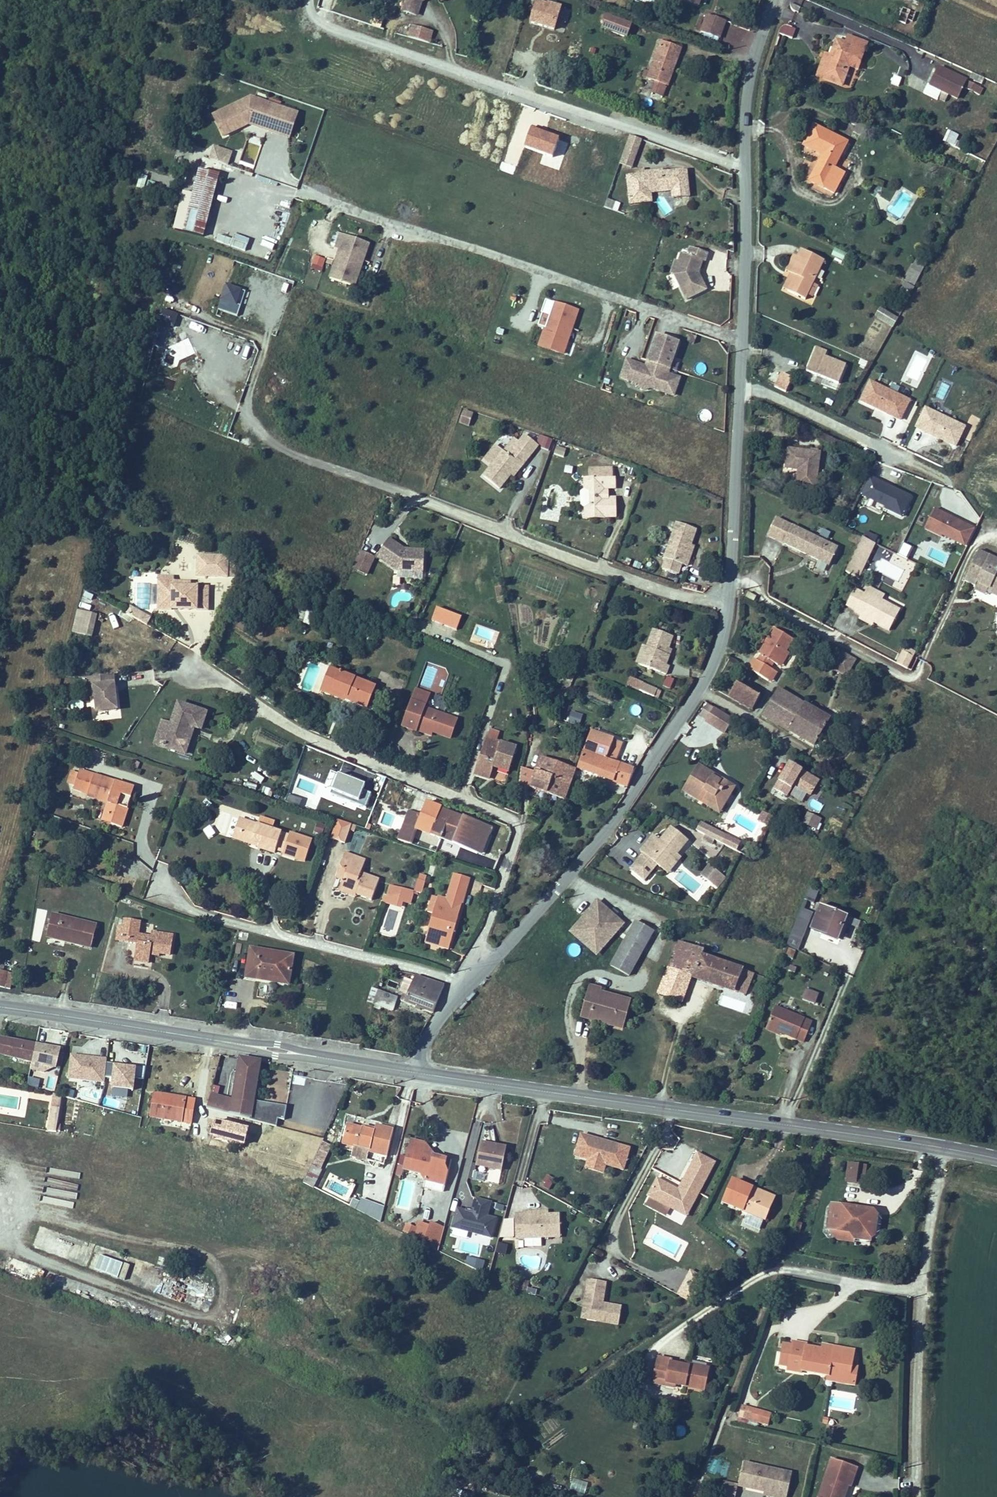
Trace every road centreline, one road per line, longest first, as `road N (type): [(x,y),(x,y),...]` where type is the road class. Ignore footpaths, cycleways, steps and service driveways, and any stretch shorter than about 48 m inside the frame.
road 1 (unclassified): [(415,1073),(440,1018),(615,818),(717,649),(735,502),(745,120),(774,0)]
road 2 (primary): [(415,1073),(943,1144)]
road 3 (primary): [(0,1008),(415,1073)]
road 4 (unclassified): [(943,1144),(922,1290),(917,1496)]

